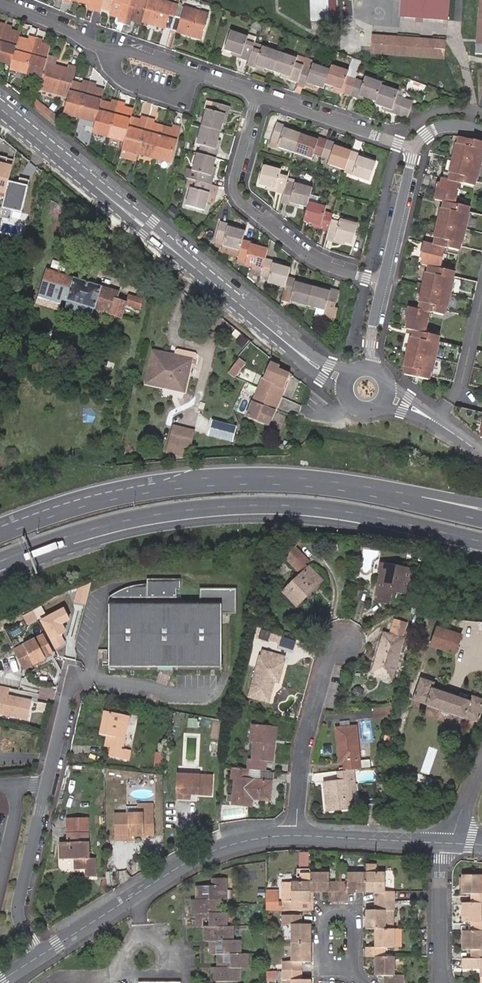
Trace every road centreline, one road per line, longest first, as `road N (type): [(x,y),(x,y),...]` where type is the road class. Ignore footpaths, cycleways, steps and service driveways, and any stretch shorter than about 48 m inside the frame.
road 1 (primary): [(29,554),(130,518),(258,504),(369,515),(481,541)]
road 2 (primary): [(29,554),(161,526),(260,518),(359,529),(481,559)]
road 3 (residential): [(0,104),(294,350),(348,382)]
road 4 (primary): [(481,520),(337,490),(196,481)]
road 5 (primary): [(481,503),(305,474),(196,481)]
road 6 (tertiary): [(41,955),(197,857),(297,835)]
road 7 (residential): [(388,279),(310,255),(241,200),(235,179),(261,94)]
road 8 (residential): [(261,94),(0,0)]
road 9 (primary): [(196,481),(109,496),(0,533)]
road 10 (residential): [(297,835),(300,755),(339,641)]
road 11 (residential): [(47,785),(18,910),(41,955)]
road 12 (residential): [(416,151),(261,94)]
road 13 (tertiary): [(297,835),(441,843)]
road 14 (residential): [(348,968),(353,913),(324,913),(325,969)]
road 15 (residential): [(441,843),(441,982)]
road 16 (residential): [(388,279),(416,151)]
road 17 (residential): [(91,677),(73,685),(47,785)]

